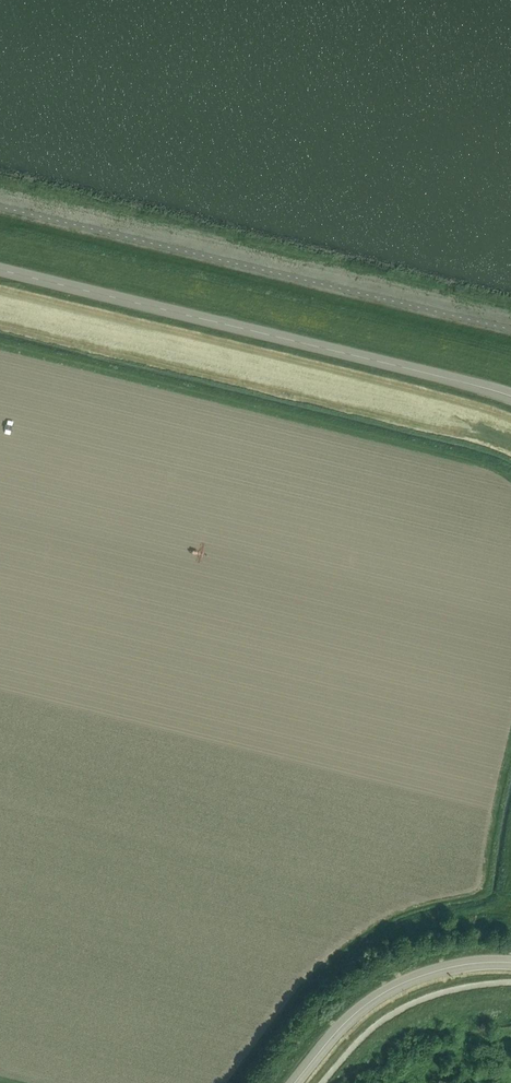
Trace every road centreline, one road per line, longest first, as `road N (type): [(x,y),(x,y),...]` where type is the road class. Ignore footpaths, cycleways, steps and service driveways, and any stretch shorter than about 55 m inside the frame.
road 1 (tertiary): [(510,397),(0,272)]
road 2 (tertiary): [(294,1082),(337,1030),(400,984),(510,963)]

